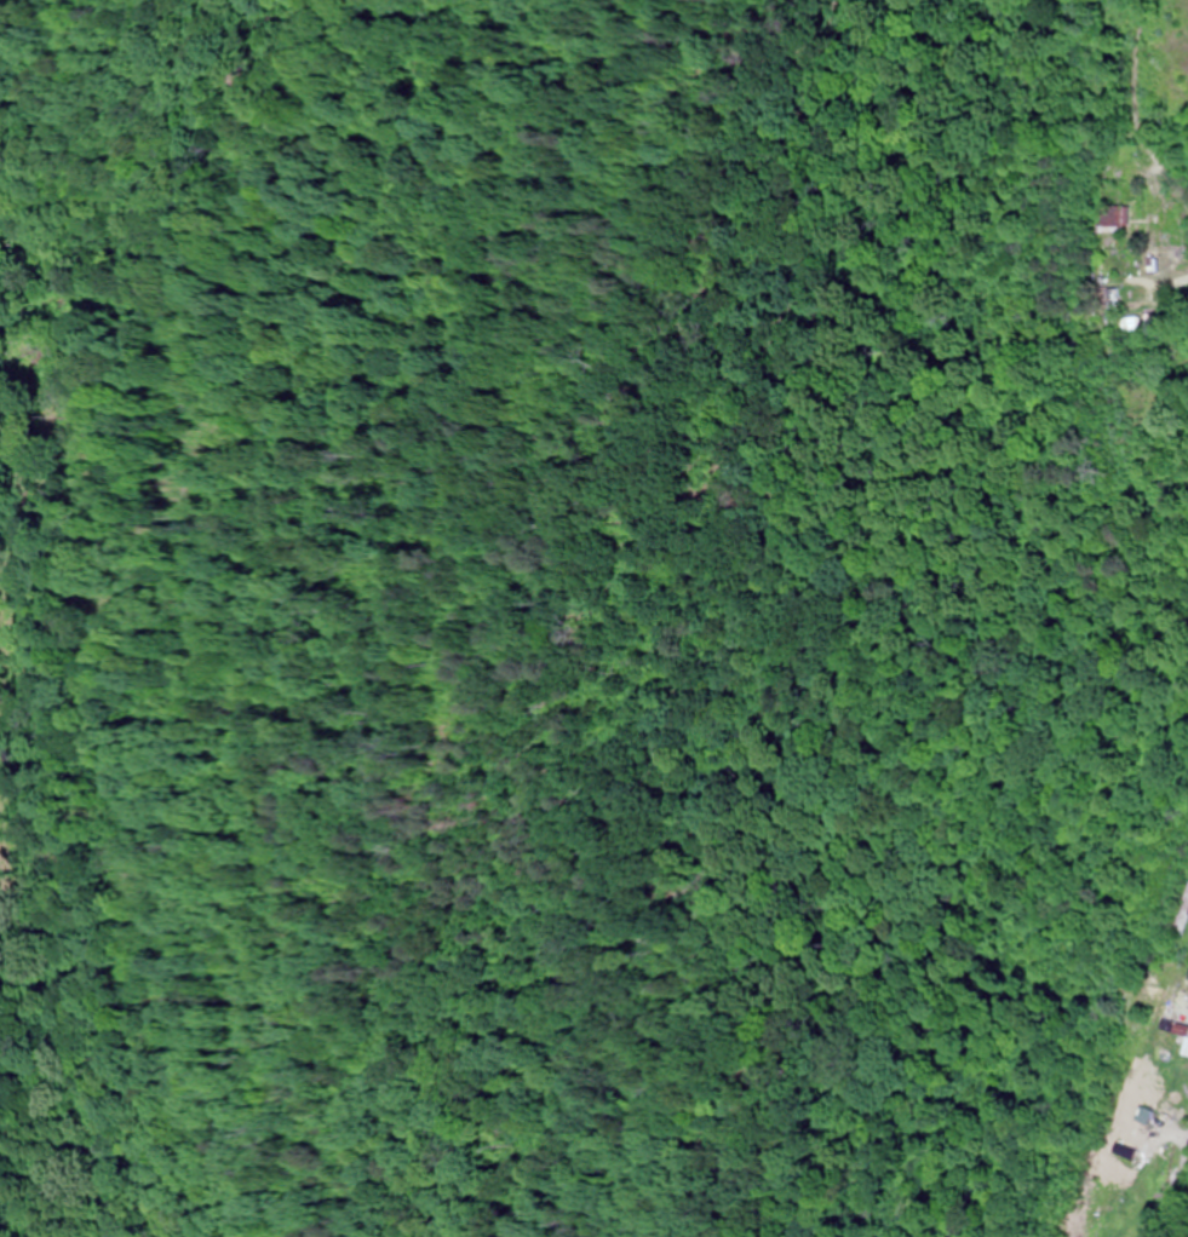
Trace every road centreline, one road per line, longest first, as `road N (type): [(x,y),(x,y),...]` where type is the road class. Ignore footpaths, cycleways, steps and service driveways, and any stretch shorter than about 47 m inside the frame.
road 1 (track): [(1187,202),(1149,151),(1132,110),(1145,0)]
road 2 (track): [(1126,1236),(1187,1084)]

